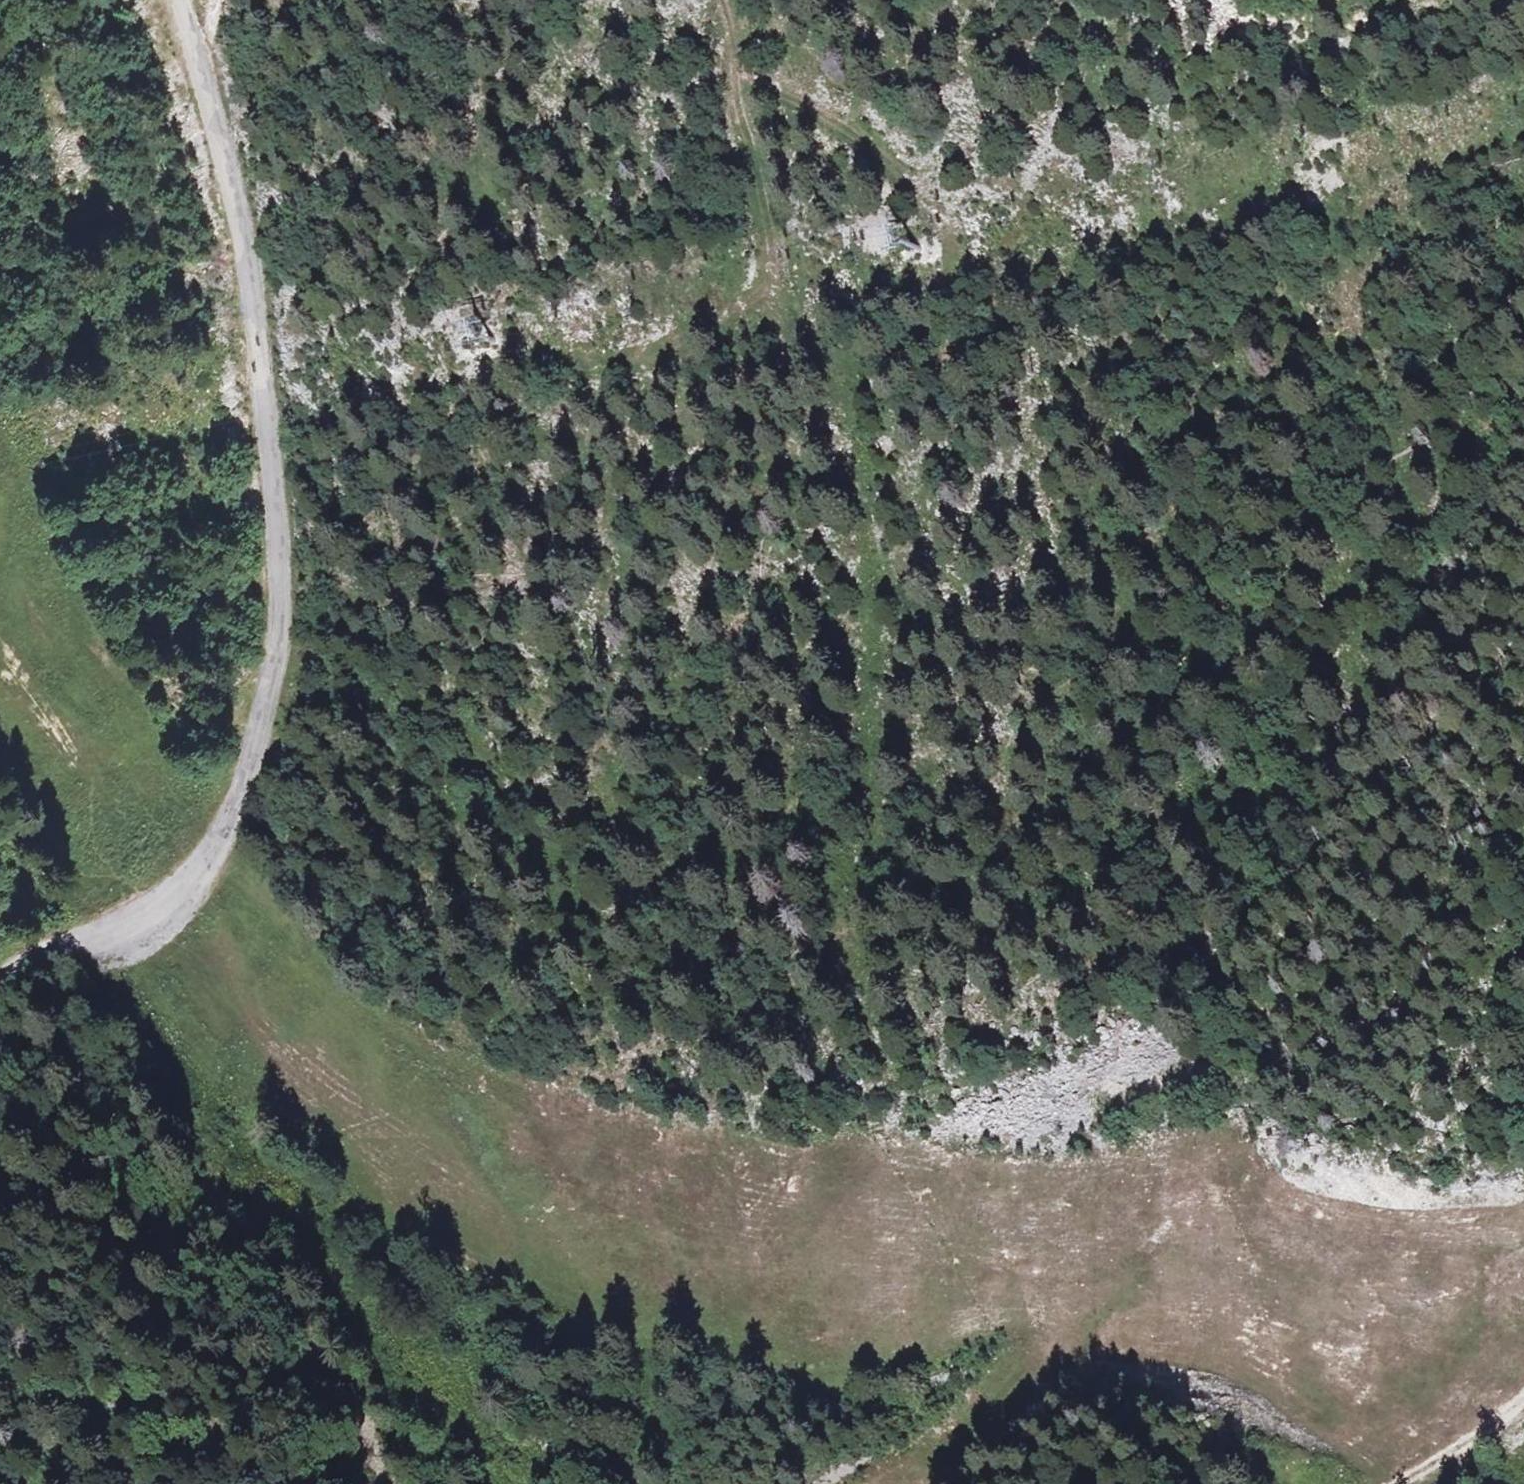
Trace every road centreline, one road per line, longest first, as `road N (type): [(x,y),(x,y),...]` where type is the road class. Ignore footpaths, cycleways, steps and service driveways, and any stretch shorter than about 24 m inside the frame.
road 1 (unclassified): [(177,0),(240,246),(271,535),(273,628),(236,790),(195,874),(139,919),(0,975)]
road 2 (track): [(1397,1483),(1523,1395)]

